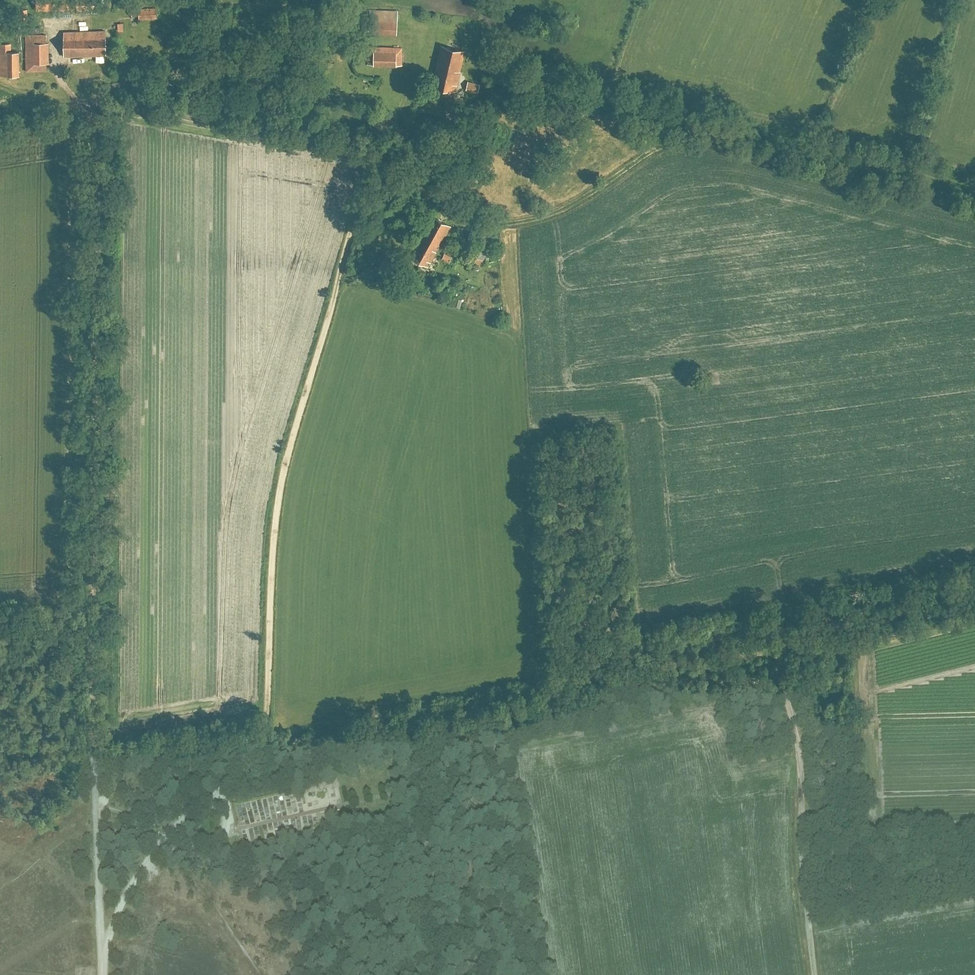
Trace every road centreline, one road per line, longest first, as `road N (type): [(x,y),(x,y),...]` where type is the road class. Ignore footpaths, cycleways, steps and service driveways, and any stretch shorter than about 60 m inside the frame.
road 1 (track): [(103,956),(96,150),(91,115),(68,91)]
road 2 (track): [(232,775),(269,703),(283,478),(365,185),(392,122)]
road 3 (track): [(974,188),(914,167),(742,135),(666,145),(539,218),(482,225),(420,210),(349,240)]
road 4 (track): [(232,775),(271,773),(415,717),(568,679),(783,646)]
road 5 (track): [(783,646),(780,668),(799,758),(797,854),(814,974)]
road 6 (track): [(103,956),(144,865),(232,775)]
road 7 (track): [(96,797),(230,778)]
road 8 (track): [(144,865),(227,831),(212,799)]

